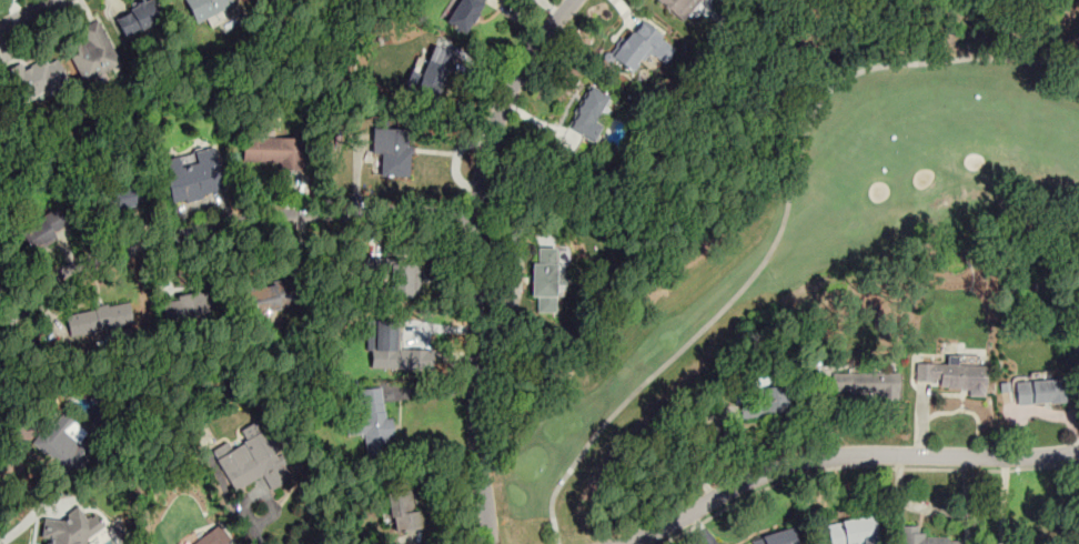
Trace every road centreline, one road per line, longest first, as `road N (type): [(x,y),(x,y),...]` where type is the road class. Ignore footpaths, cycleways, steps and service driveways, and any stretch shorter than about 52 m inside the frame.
road 1 (residential): [(574,0),(522,69),(485,160),(475,389),(493,543)]
road 2 (residential): [(0,319),(87,262),(258,219),(480,218)]
road 3 (residential): [(624,543),(758,478),(821,457),(1078,452)]

